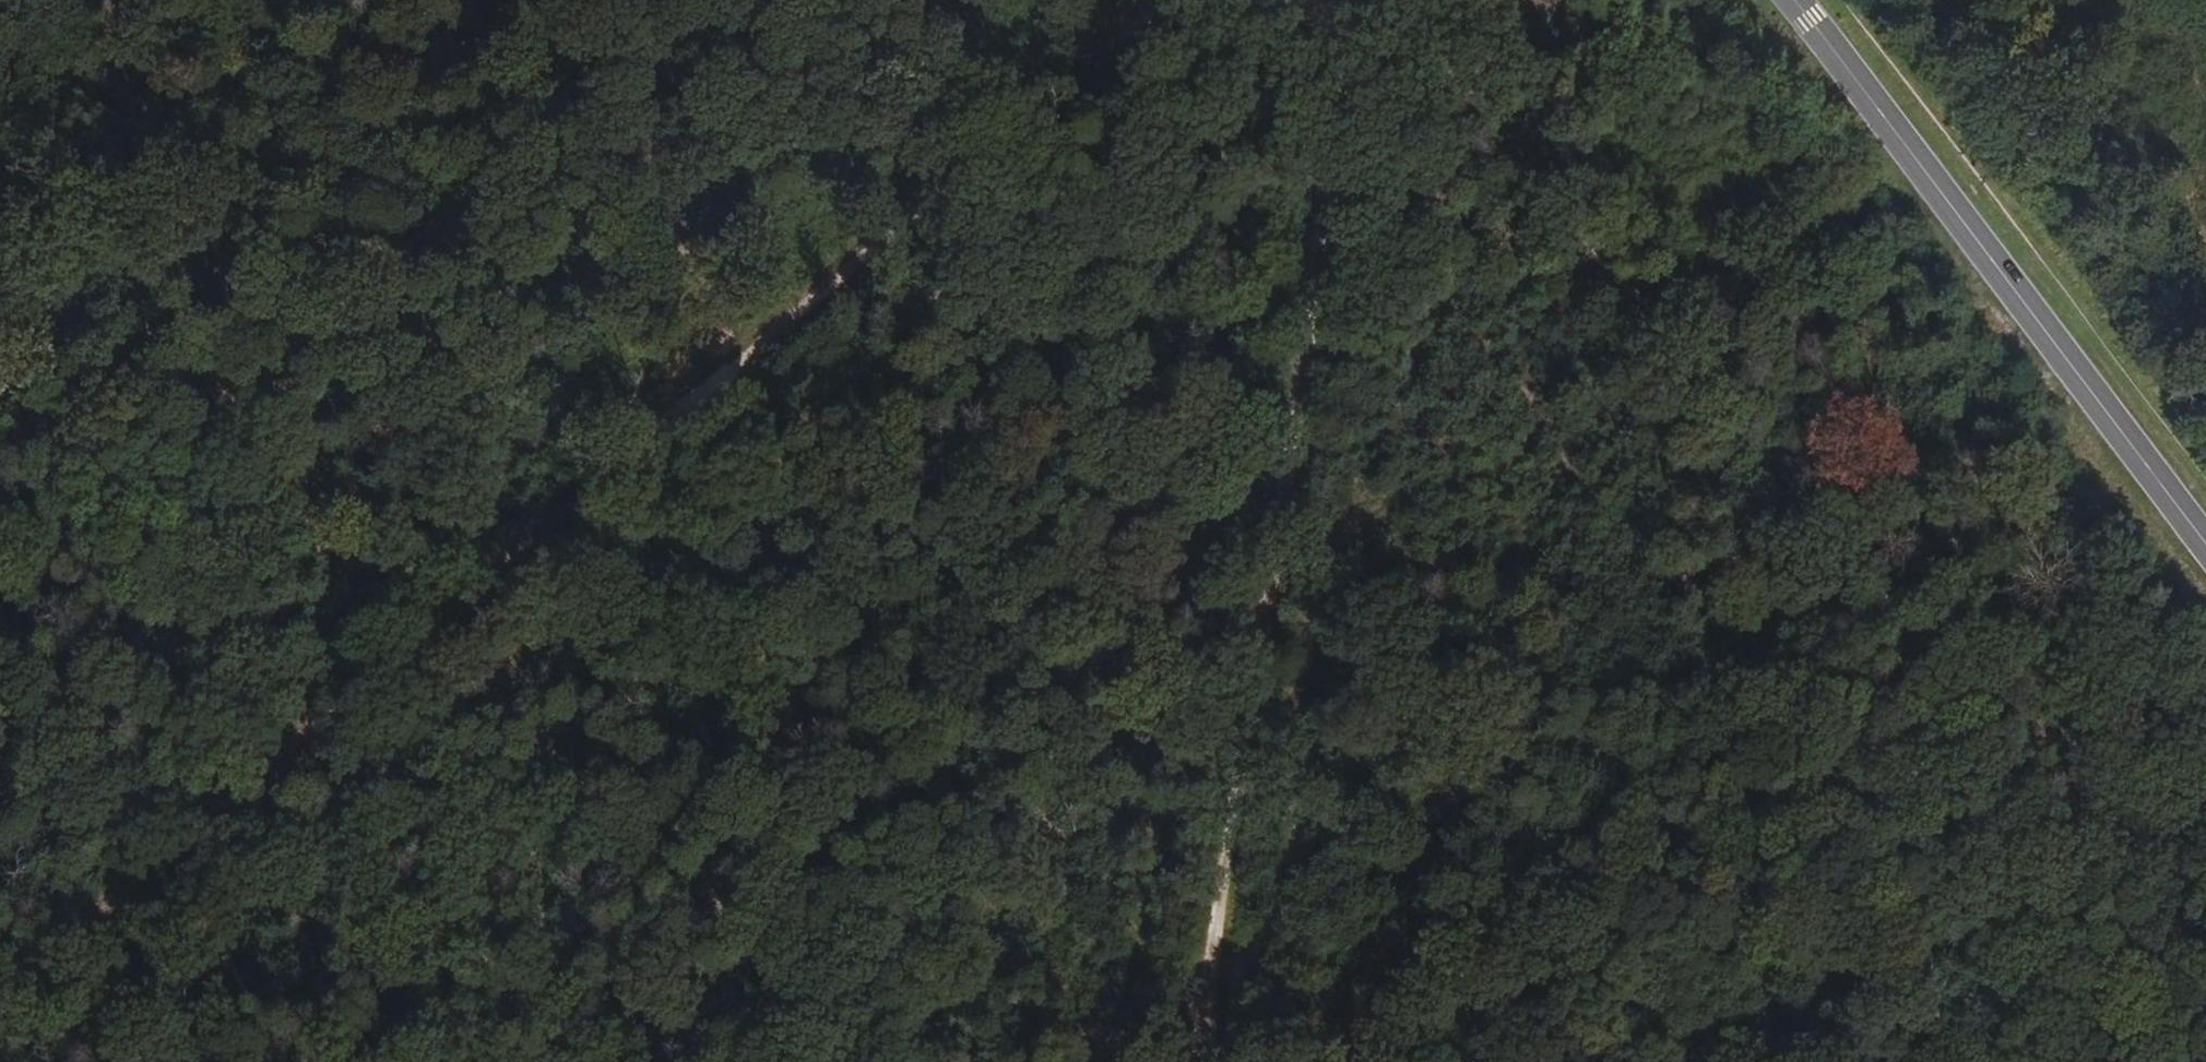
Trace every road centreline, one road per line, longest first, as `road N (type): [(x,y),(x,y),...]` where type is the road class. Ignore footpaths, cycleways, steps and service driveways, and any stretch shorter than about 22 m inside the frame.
road 1 (track): [(1154,0),(0,990)]
road 2 (track): [(1361,0),(1192,1061)]
road 3 (tertiary): [(1790,0),(2205,550)]

